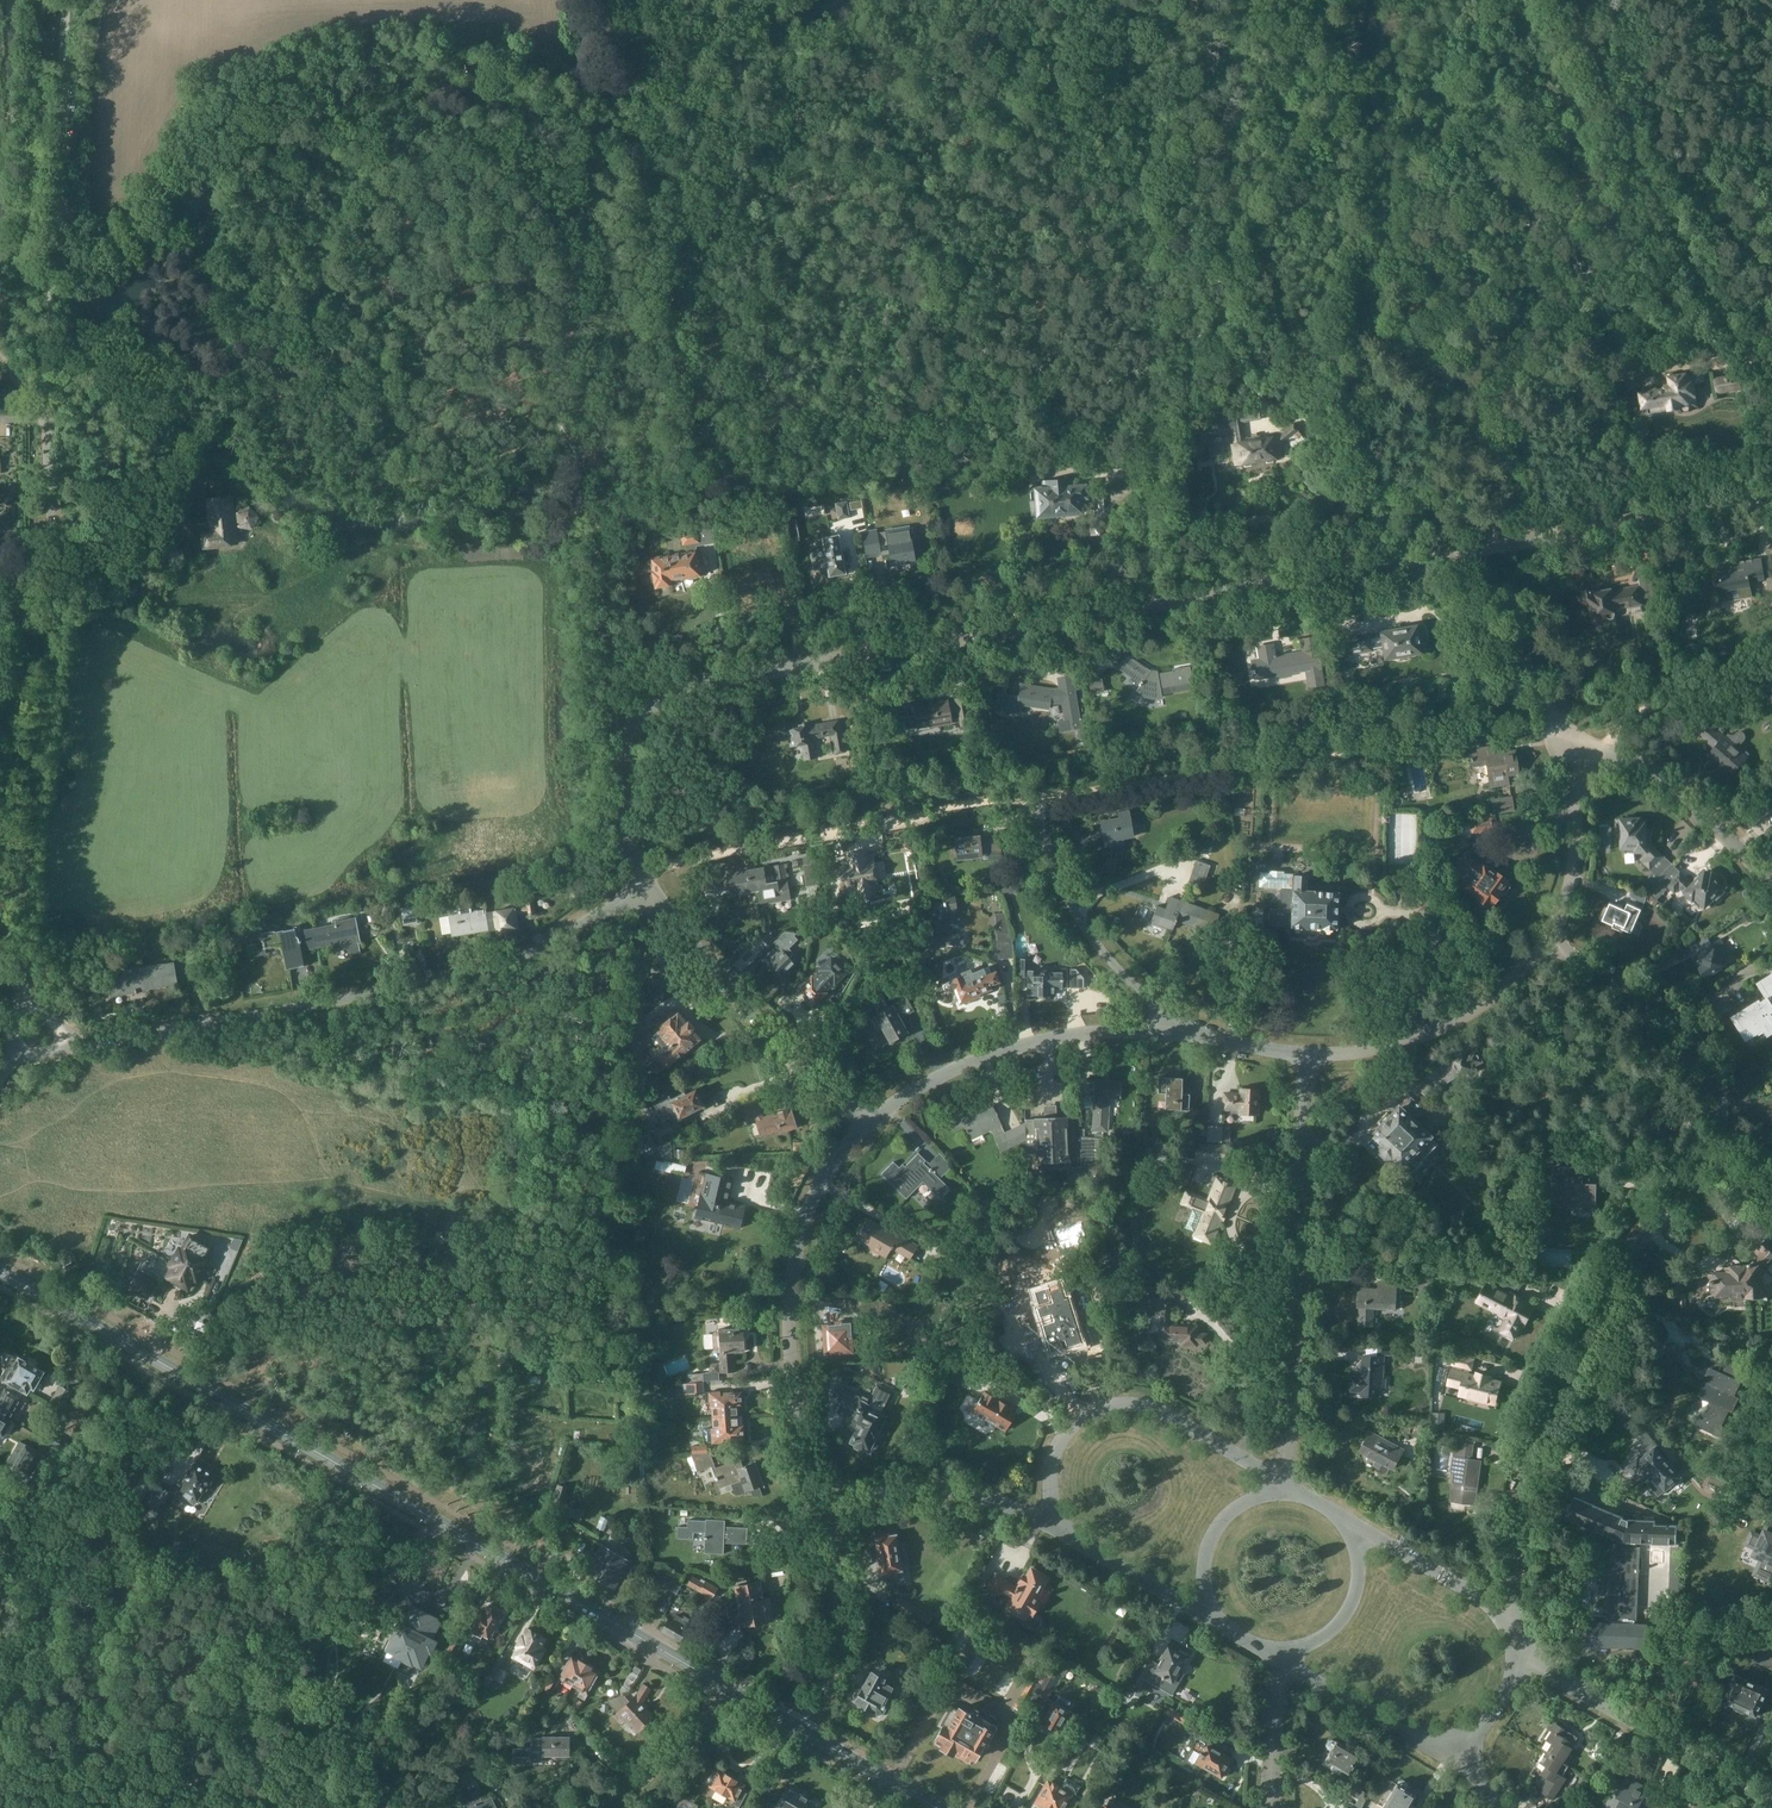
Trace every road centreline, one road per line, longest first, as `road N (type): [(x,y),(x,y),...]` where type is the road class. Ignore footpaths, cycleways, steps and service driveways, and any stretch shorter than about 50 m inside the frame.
road 1 (residential): [(628,890),(625,777),(635,713),(653,697),(704,679),(1771,493)]
road 2 (tertiary): [(729,1697),(659,1648),(0,1273)]
road 3 (residential): [(1513,1631),(1510,1546),(1533,1408),(1581,1311),(1671,1211),(1709,1130),(1711,1081),(1693,1036),(1659,999),(1546,941)]
road 4 (residential): [(21,993),(22,870),(48,666),(47,311)]
road 5 (residential): [(628,890),(536,953),(478,976),(82,1045)]
road 6 (residential): [(1278,1495),(1301,1057)]
road 7 (residential): [(814,1500),(785,1379),(782,1257),(805,1196),(863,1122)]
road 8 (residential): [(1049,1526),(1043,1486),(1051,1446),(1072,1417),(1115,1399),(1143,1401),(1259,1470),(1266,1496)]
road 9 (residential): [(863,1122),(644,881),(628,890)]
road 10 (residential): [(863,1122),(947,1072),(1000,1051),(1062,1036),(1179,1028)]
road 11 (unclassified): [(47,311),(66,0)]
road 12 (residential): [(1546,941),(1500,992),(1446,1023),(1301,1057)]
road 13 (residential): [(1771,1789),(1521,1667)]
road 14 (residential): [(1179,1028),(1066,914),(1036,809)]
road 15 (residential): [(1049,1526),(973,1491),(903,1485),(814,1500)]
road 16 (residential): [(794,1735),(825,1650),(828,1605),(814,1500)]
road 17 (residential): [(1771,884),(1598,748)]
road 18 (residential): [(1598,748),(1579,780),(1563,900),(1546,941)]
road 19 (residential): [(1462,1742),(1418,1737),(1297,1670),(1285,1654)]
road 20 (residential): [(1513,1631),(1493,1604),(1346,1523)]
road 21 (residential): [(1220,1620),(1049,1526)]
road 22 (residential): [(1285,1654),(1340,1632),(1357,1608),(1360,1549),(1346,1523)]
road 23 (unclassified): [(1561,714),(1498,563)]
road 24 (residential): [(612,1807),(729,1697)]
road 25 (residential): [(1266,1496),(1242,1506),(1210,1546),(1205,1571),(1220,1620)]
road 26 (residential): [(1271,1807),(1285,1654)]
road 27 (tertiary): [(928,1807),(794,1735)]
road 28 (residential): [(1301,1057),(1179,1028)]

